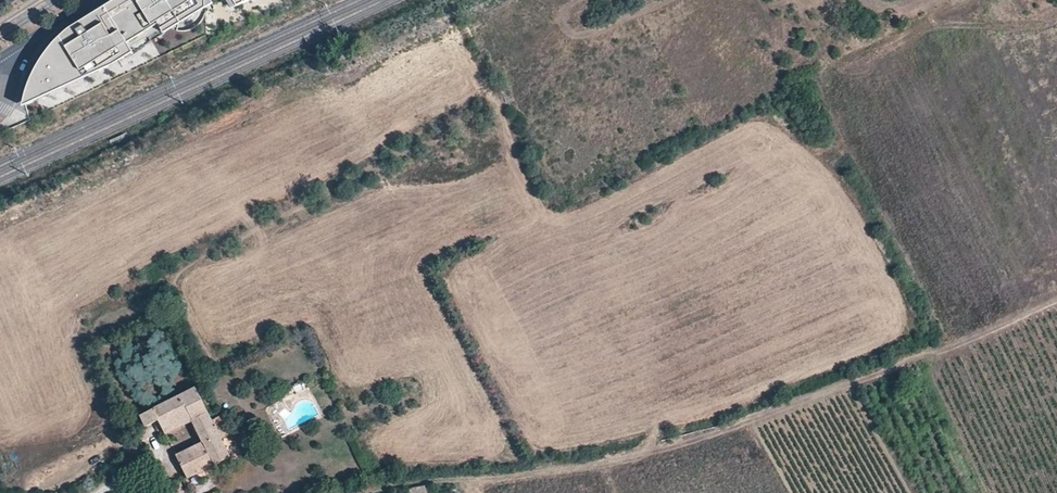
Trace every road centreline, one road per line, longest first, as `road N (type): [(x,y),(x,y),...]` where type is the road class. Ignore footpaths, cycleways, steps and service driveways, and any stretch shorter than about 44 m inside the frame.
road 1 (track): [(1056,291),(919,356),(635,455),(363,492)]

